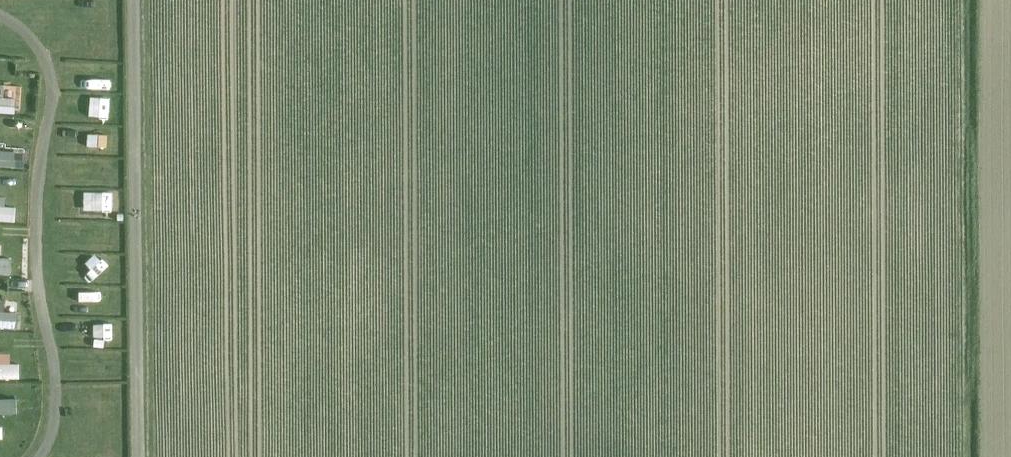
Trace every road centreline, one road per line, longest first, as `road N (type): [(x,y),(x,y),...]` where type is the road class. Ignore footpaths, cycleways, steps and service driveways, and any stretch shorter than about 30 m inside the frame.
road 1 (unclassified): [(135,0),(140,456)]

